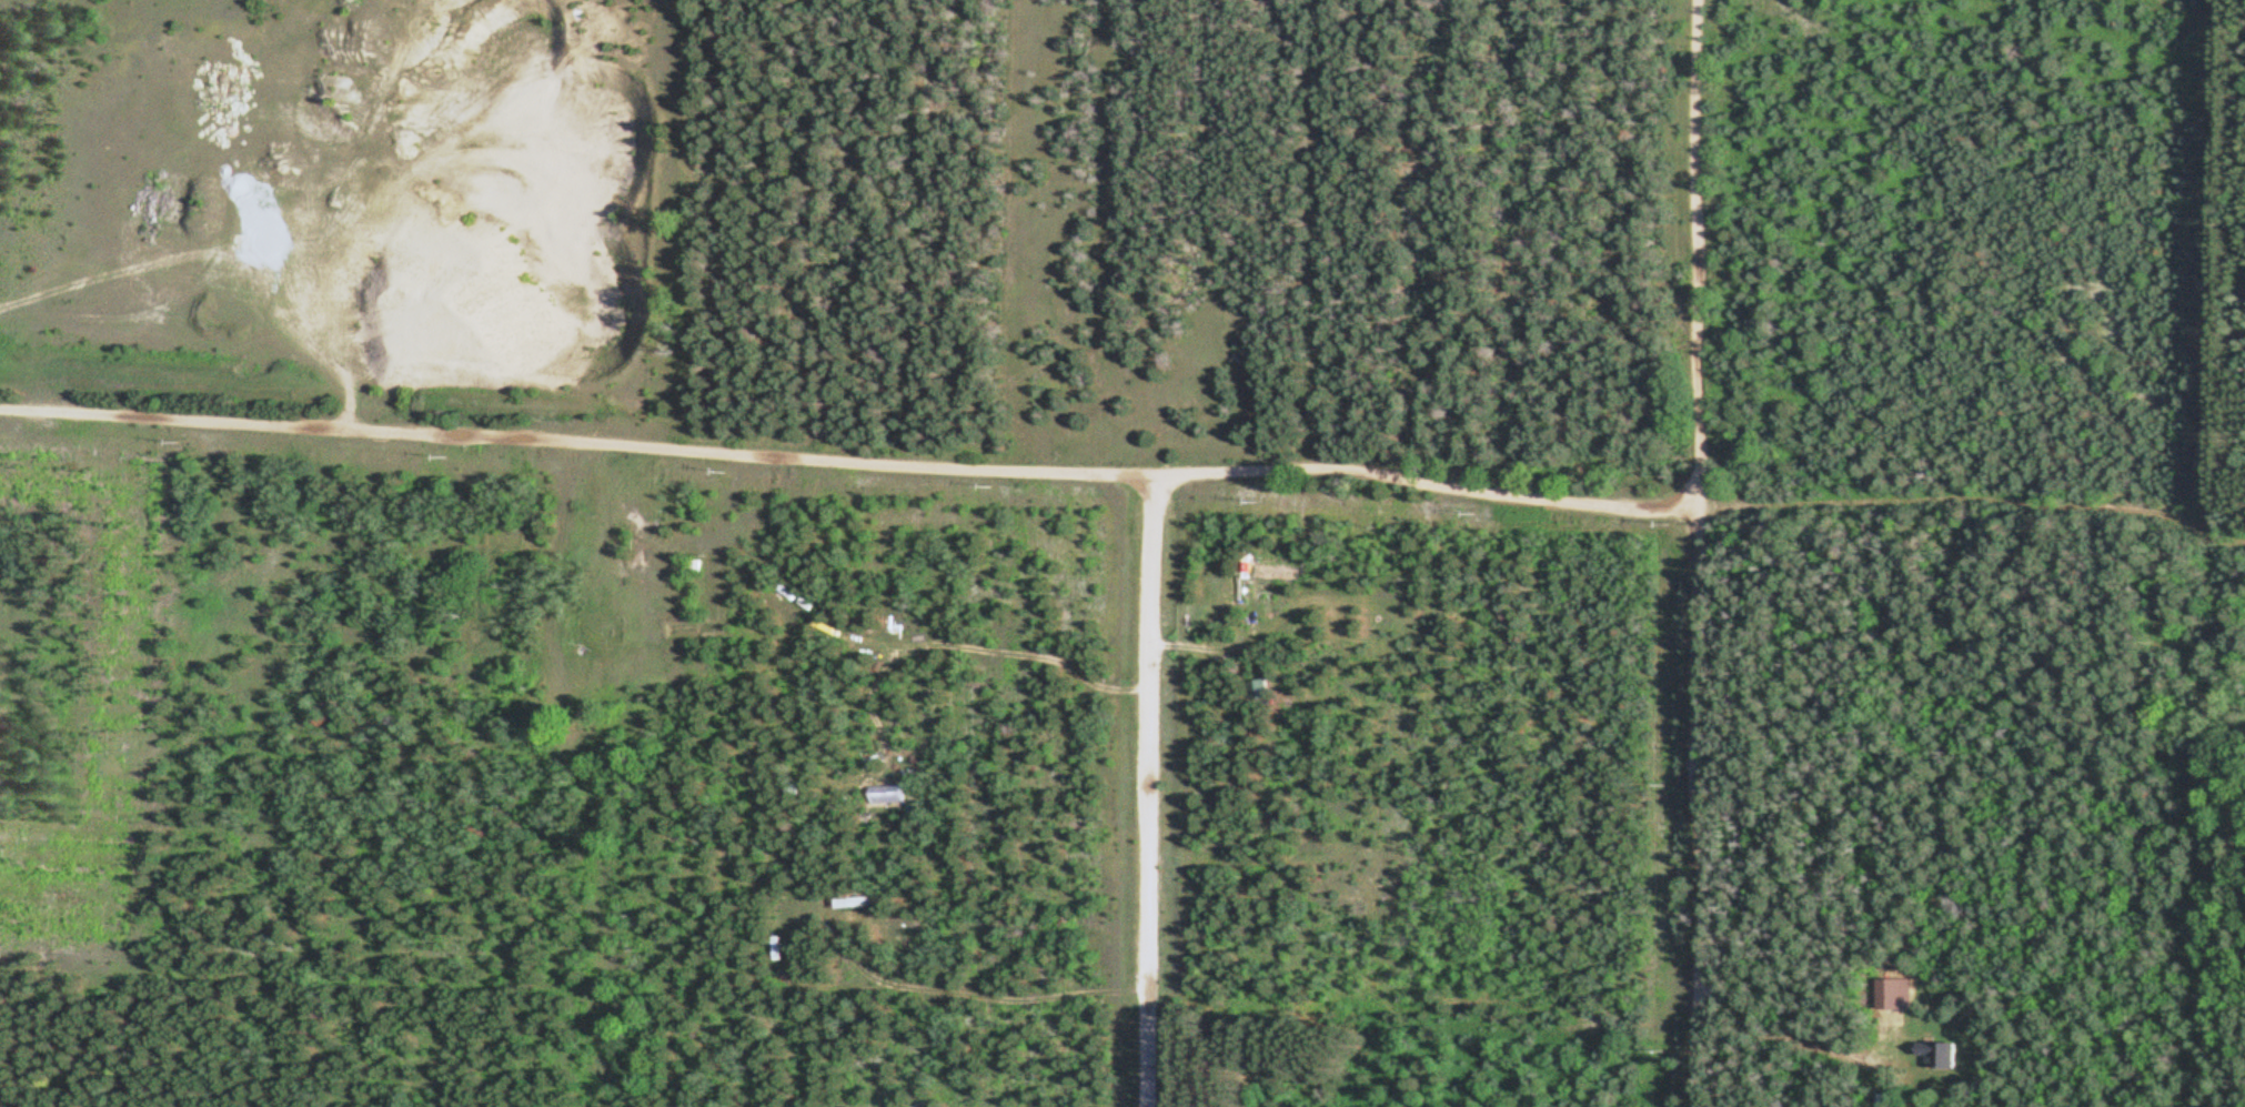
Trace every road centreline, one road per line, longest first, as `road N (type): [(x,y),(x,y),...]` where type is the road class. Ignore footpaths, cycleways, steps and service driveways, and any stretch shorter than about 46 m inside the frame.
road 1 (residential): [(1692,503),(1617,506),(1326,466),(1149,474),(877,463),(0,404)]
road 2 (residential): [(1696,1106),(1698,0)]
road 3 (residential): [(1149,474),(1143,1106)]
road 4 (track): [(2244,541),(2124,506),(1964,497),(1692,503)]

